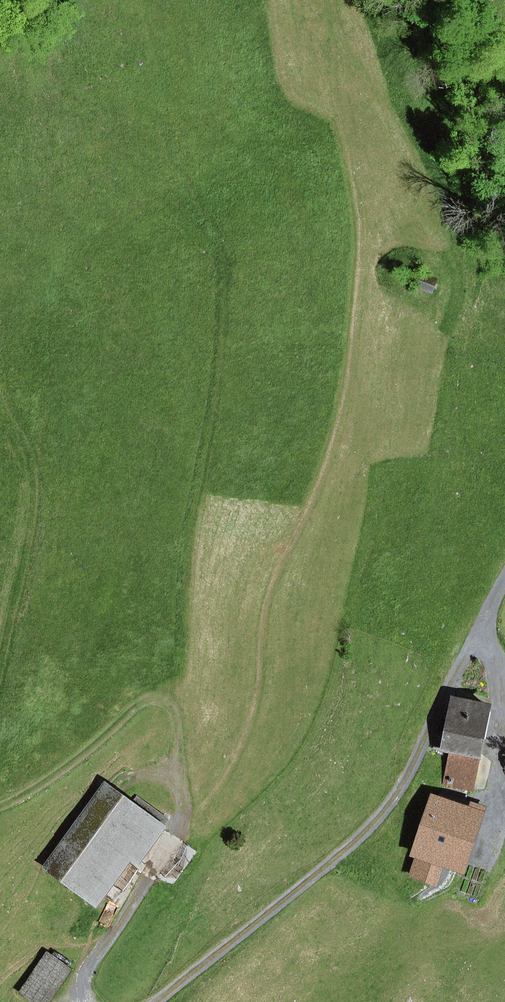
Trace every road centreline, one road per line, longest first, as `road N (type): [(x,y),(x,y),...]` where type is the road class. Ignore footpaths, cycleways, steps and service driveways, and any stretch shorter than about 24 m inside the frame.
road 1 (track): [(330,0),(360,218),(349,377),(325,464),(271,587),(253,713),(239,751),(176,824)]
road 2 (track): [(164,702),(178,656),(226,297),(224,260),(183,177)]
road 3 (track): [(178,801),(178,730),(172,711),(150,699),(52,778),(0,806)]
road 4 (track): [(0,666),(30,535),(25,453),(0,401)]

